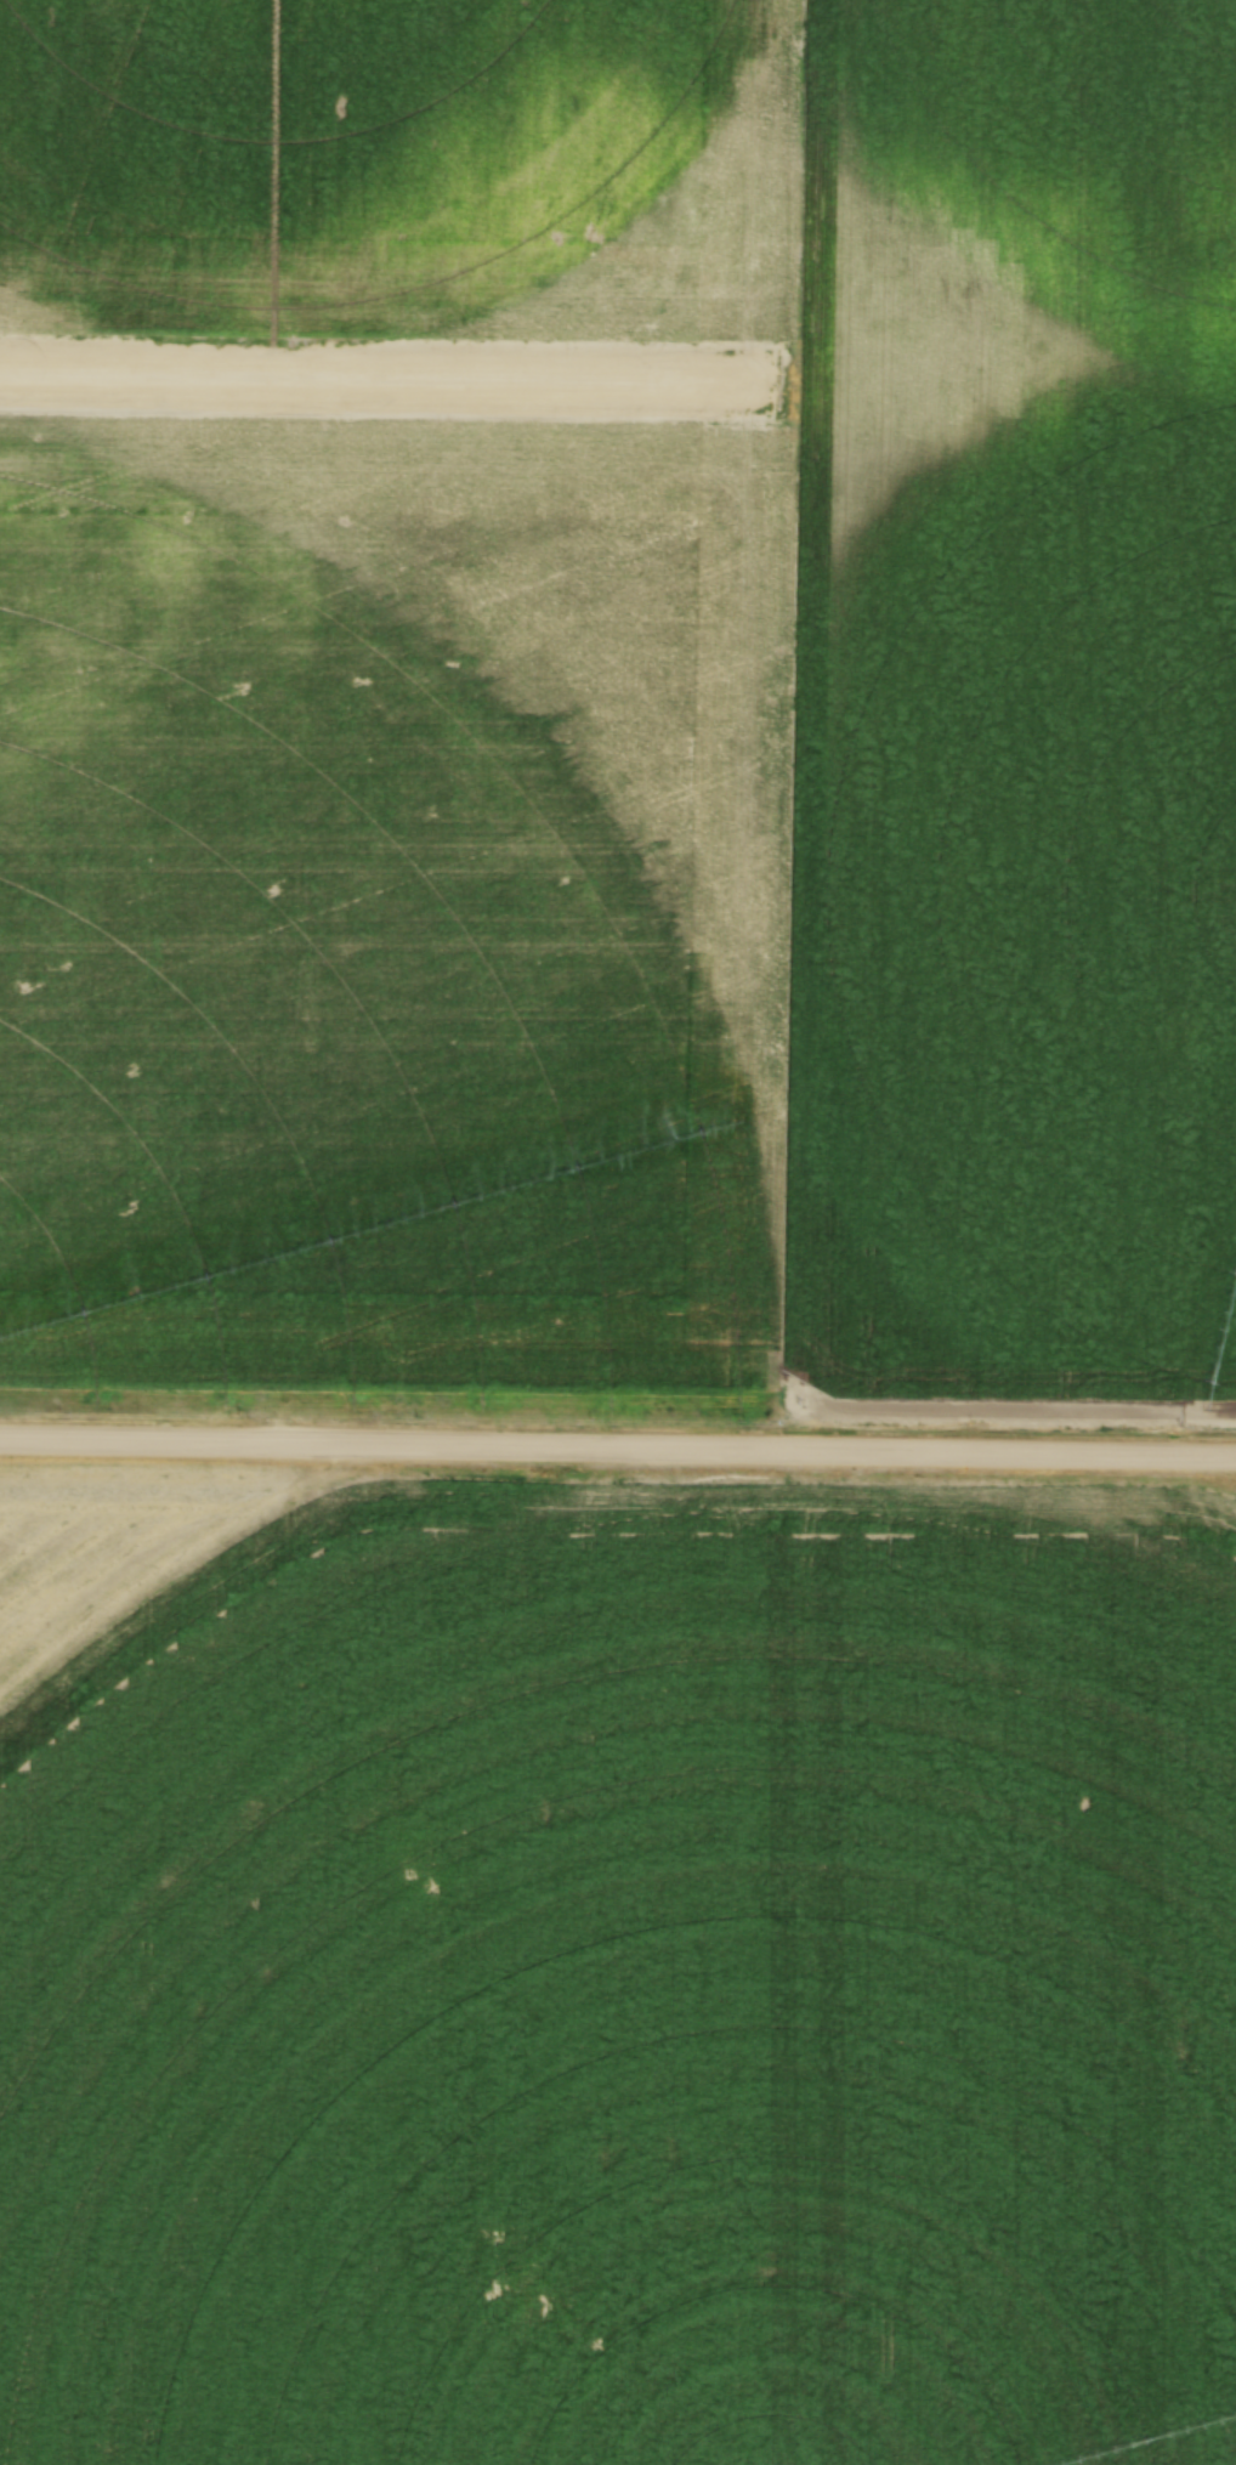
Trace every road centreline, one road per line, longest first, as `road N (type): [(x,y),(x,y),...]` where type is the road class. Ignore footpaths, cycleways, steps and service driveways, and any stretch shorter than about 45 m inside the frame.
road 1 (tertiary): [(1235,1458),(0,1443)]

